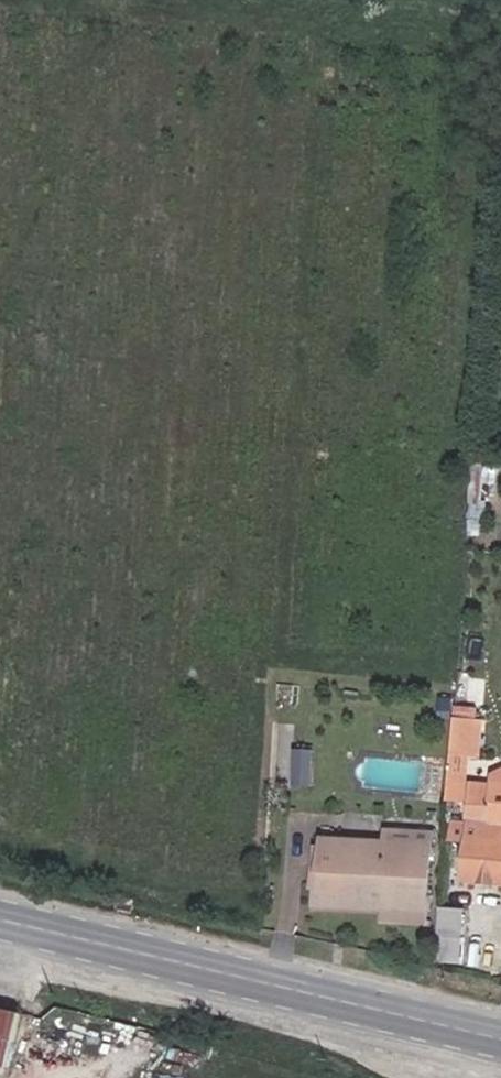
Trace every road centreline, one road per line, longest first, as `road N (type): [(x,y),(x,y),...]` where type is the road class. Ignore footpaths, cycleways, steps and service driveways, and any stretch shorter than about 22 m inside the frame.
road 1 (tertiary): [(500,1034),(0,915)]

